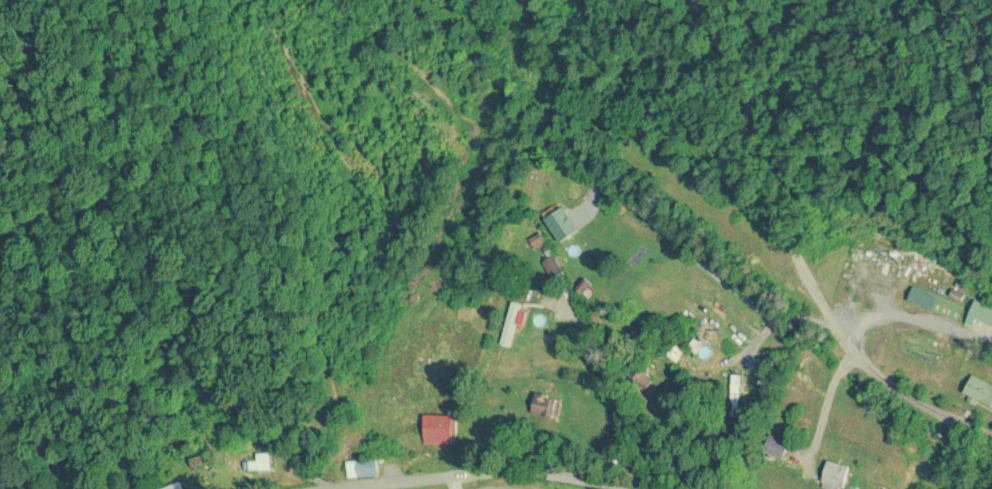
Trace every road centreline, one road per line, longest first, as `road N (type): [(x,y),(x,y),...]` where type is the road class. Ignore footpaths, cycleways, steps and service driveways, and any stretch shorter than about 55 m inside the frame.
road 1 (residential): [(991,434),(864,330),(793,230),(722,0)]
road 2 (residential): [(625,488),(501,472),(346,488)]

